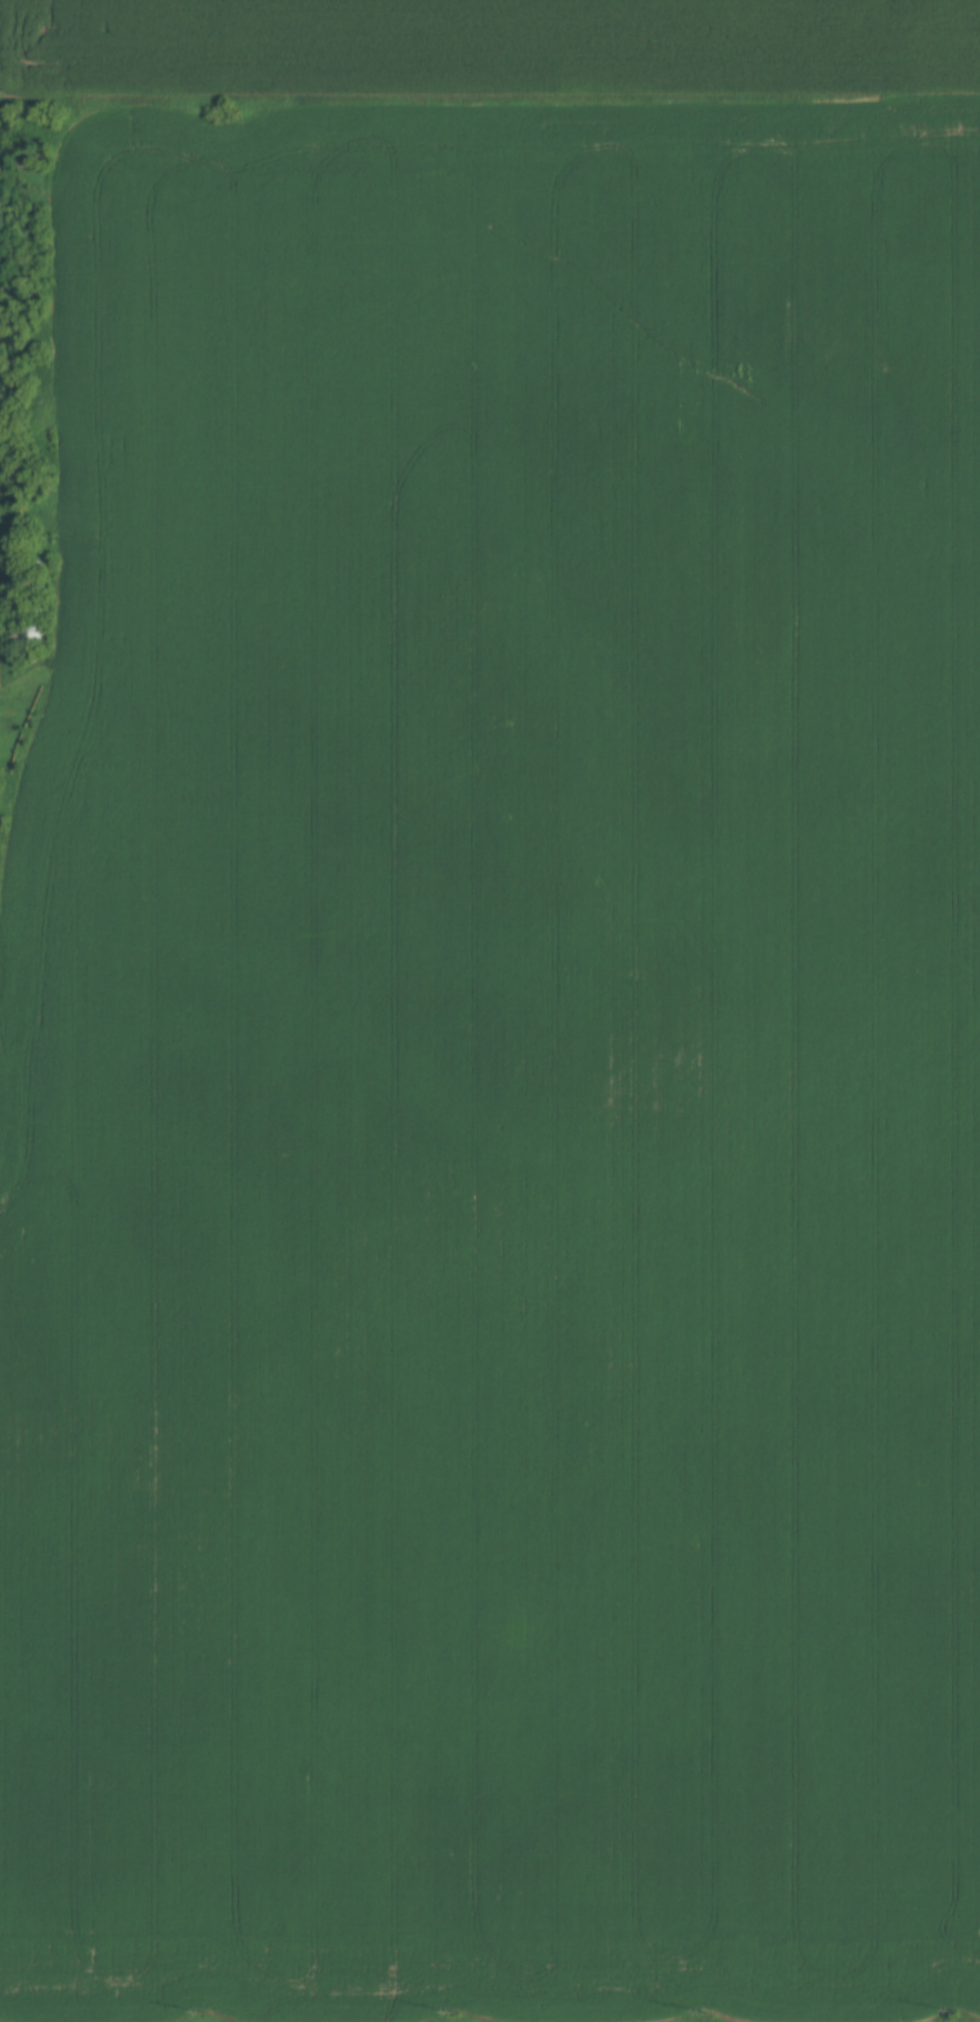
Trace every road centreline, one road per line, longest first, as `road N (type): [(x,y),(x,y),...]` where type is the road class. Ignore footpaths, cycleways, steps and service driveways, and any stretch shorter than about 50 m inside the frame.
road 1 (track): [(0,93),(979,90)]

